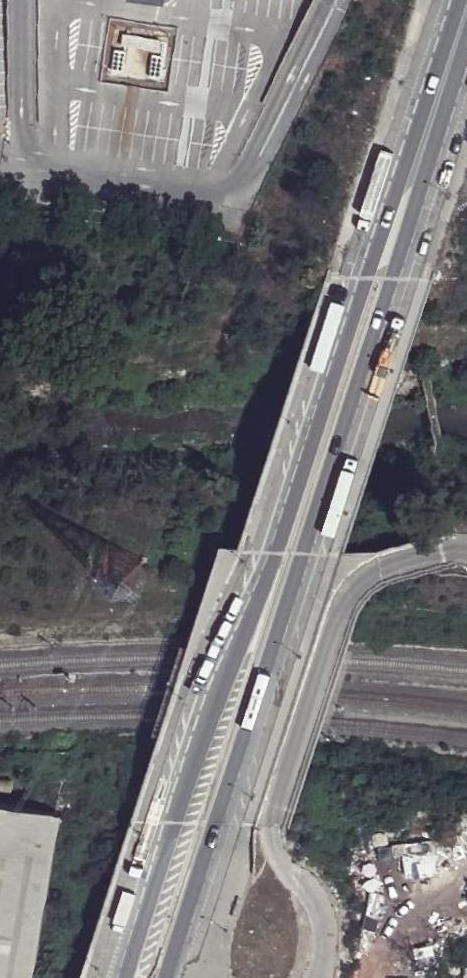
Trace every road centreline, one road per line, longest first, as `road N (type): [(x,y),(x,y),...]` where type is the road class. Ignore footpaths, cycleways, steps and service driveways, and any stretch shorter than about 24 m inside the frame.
road 1 (secondary): [(168,977),(466,57)]
road 2 (secondary): [(457,0),(278,558),(146,915)]
road 3 (unclassified): [(325,977),(332,946),(321,906),(277,855),(272,830),(342,618),(376,574),(466,547)]

